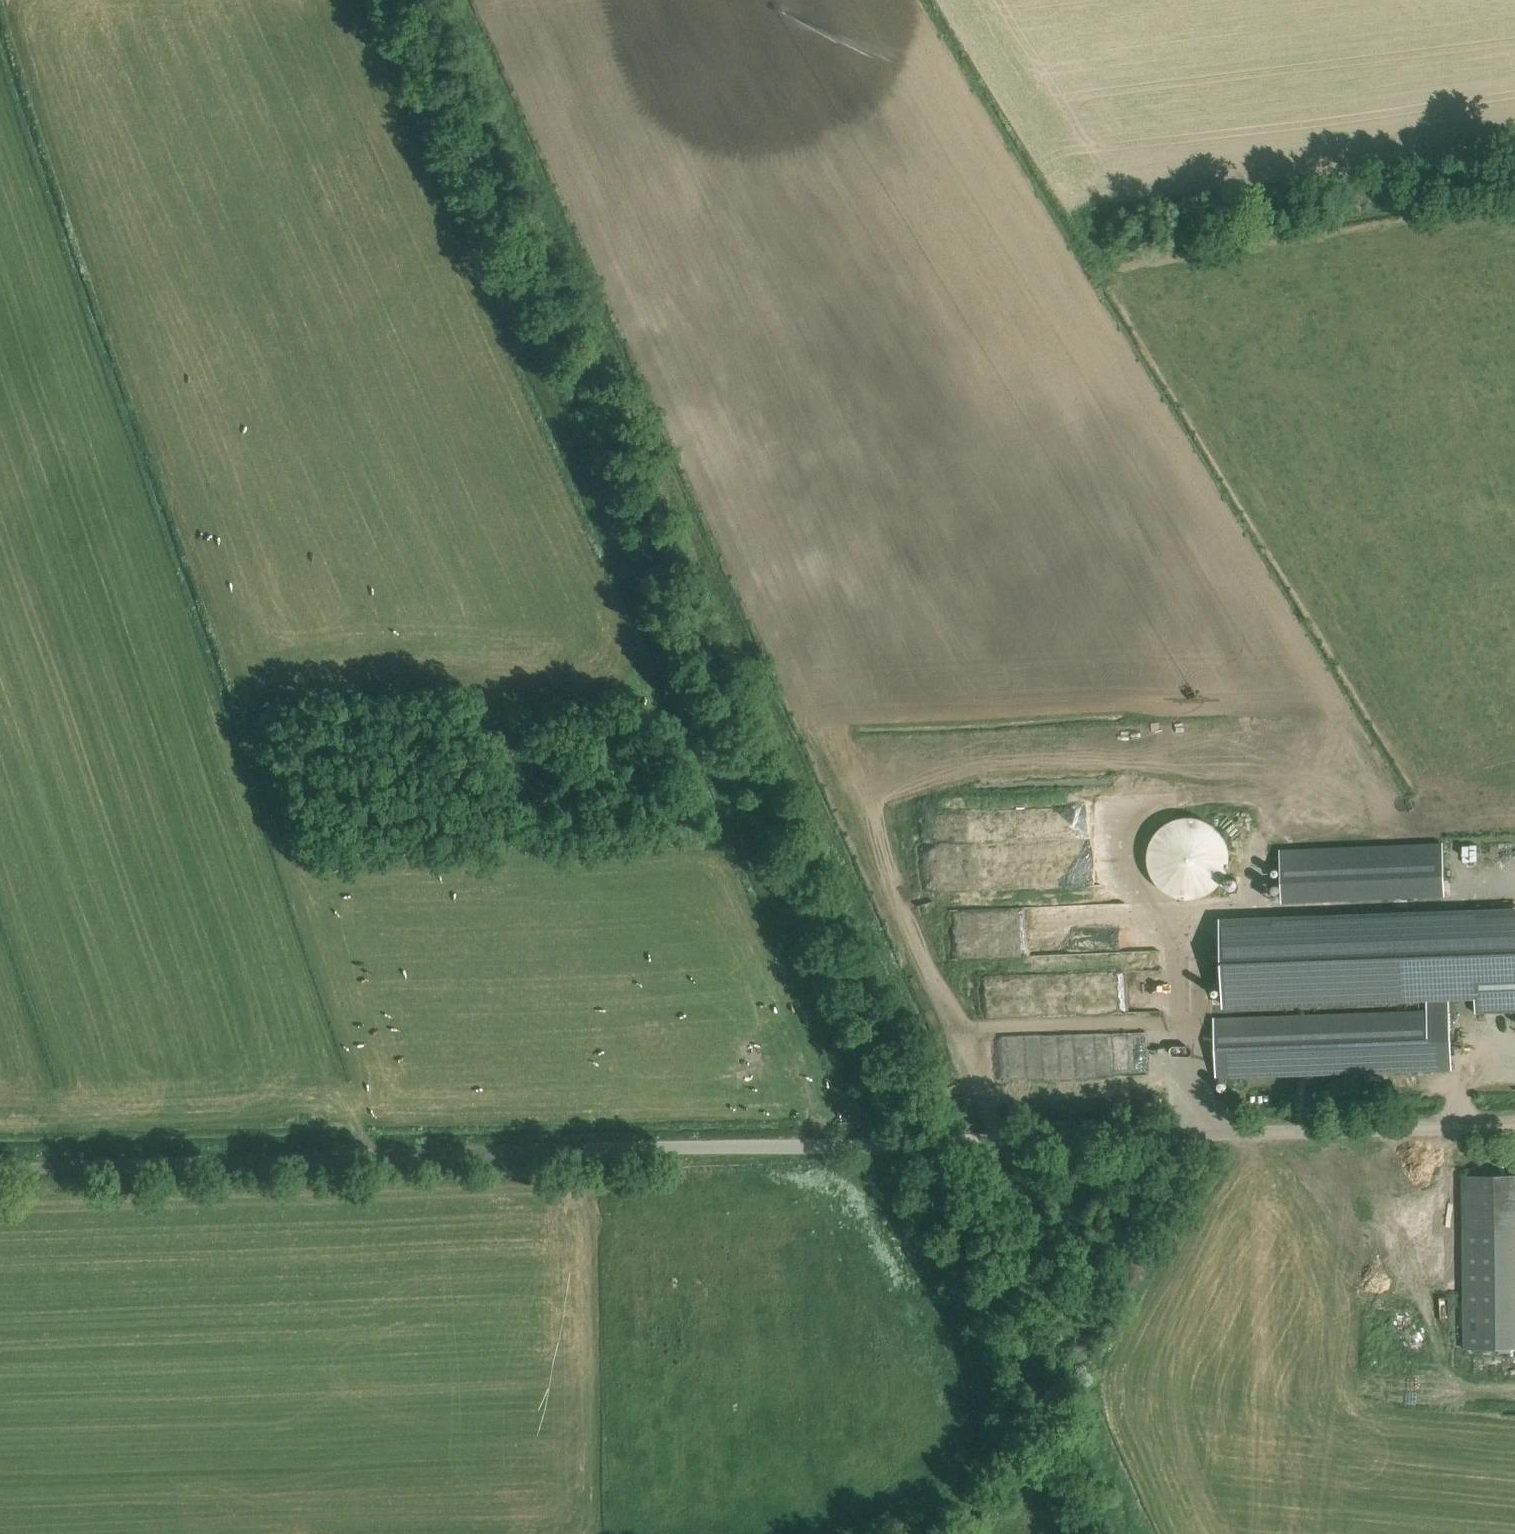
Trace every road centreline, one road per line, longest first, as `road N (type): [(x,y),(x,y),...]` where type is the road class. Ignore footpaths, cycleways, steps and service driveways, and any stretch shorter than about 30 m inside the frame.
road 1 (unclassified): [(0,1169),(1514,1124)]

